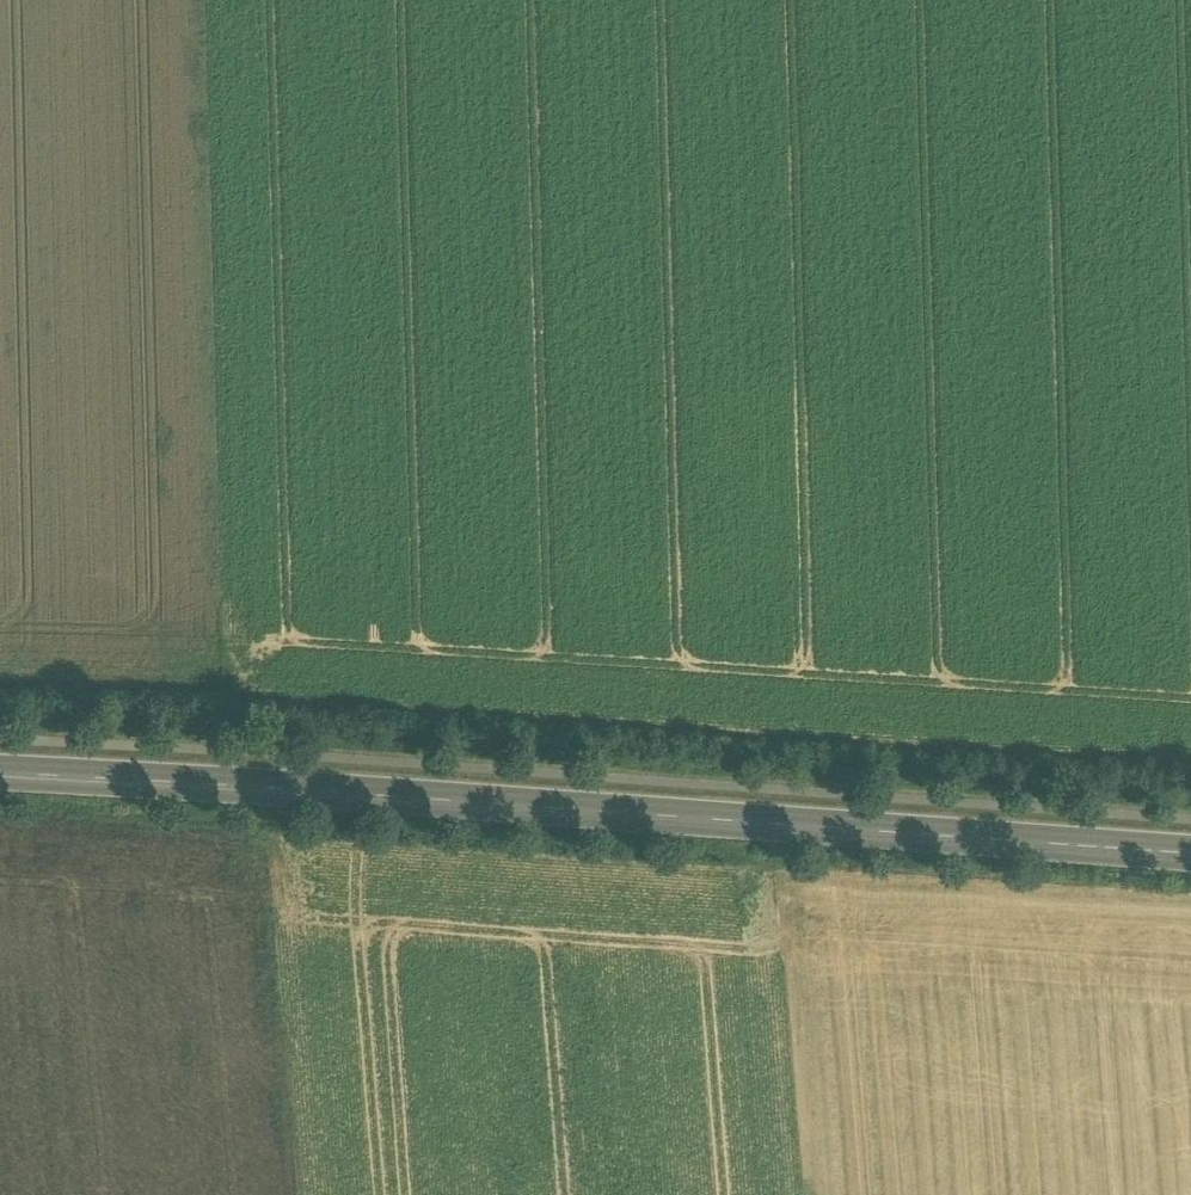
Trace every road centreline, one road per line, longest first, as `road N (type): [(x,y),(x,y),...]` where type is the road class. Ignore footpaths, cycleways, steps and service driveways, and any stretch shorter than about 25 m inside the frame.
road 1 (secondary): [(1190,856),(0,772)]

